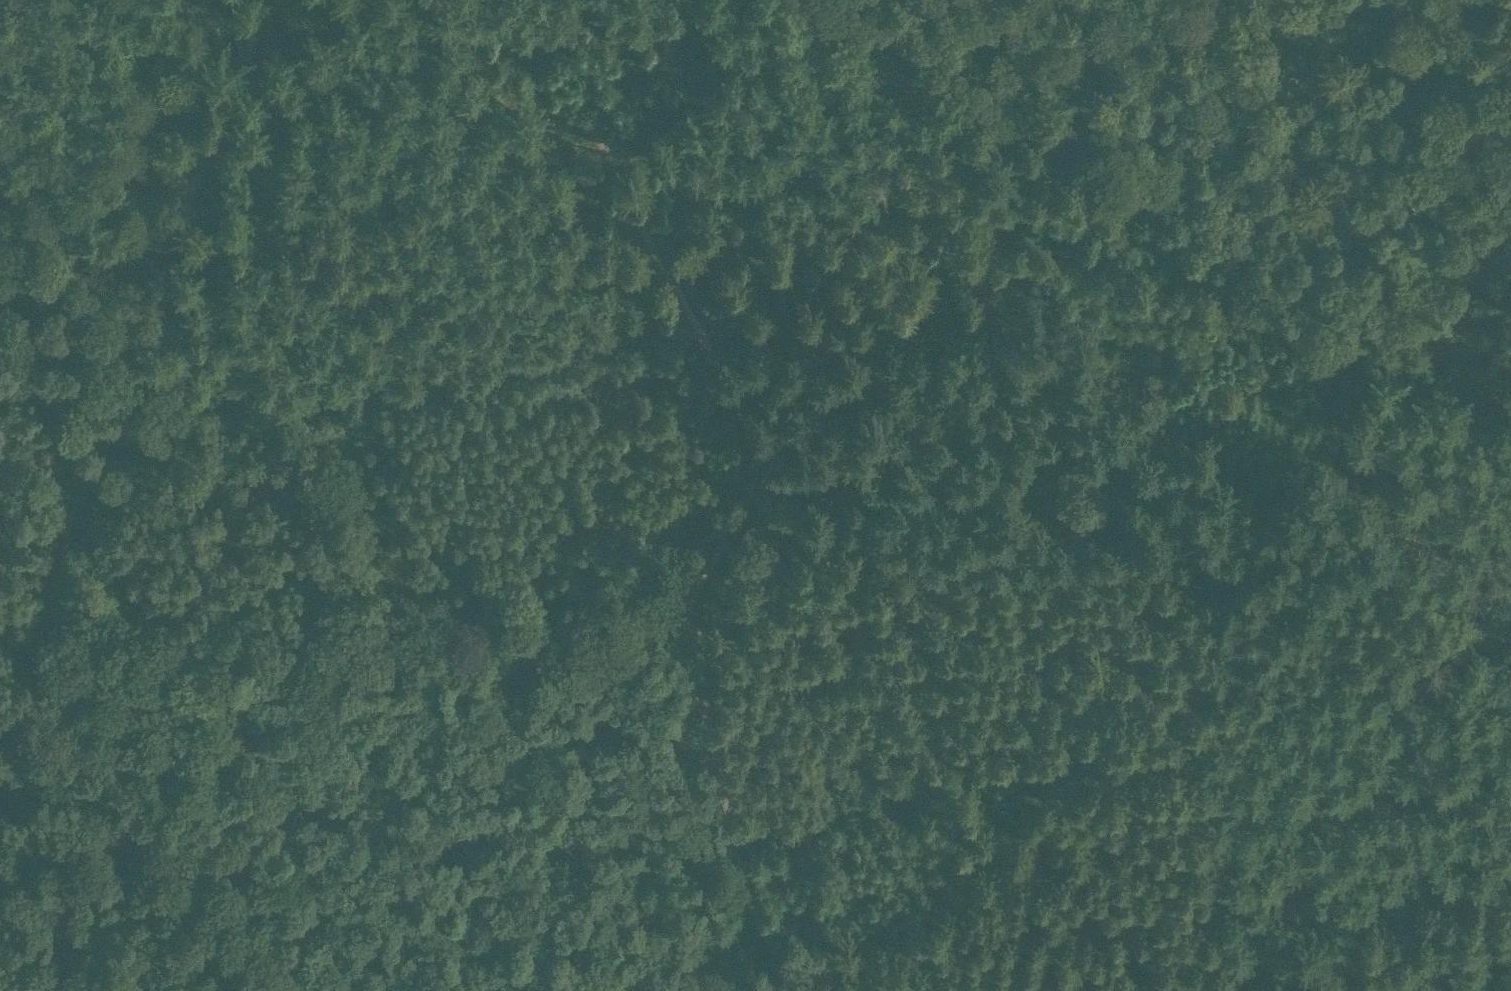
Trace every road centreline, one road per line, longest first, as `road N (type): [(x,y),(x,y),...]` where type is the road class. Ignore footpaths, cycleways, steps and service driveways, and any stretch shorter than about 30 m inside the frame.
road 1 (track): [(127,370),(280,0)]
road 2 (track): [(0,268),(127,370)]

